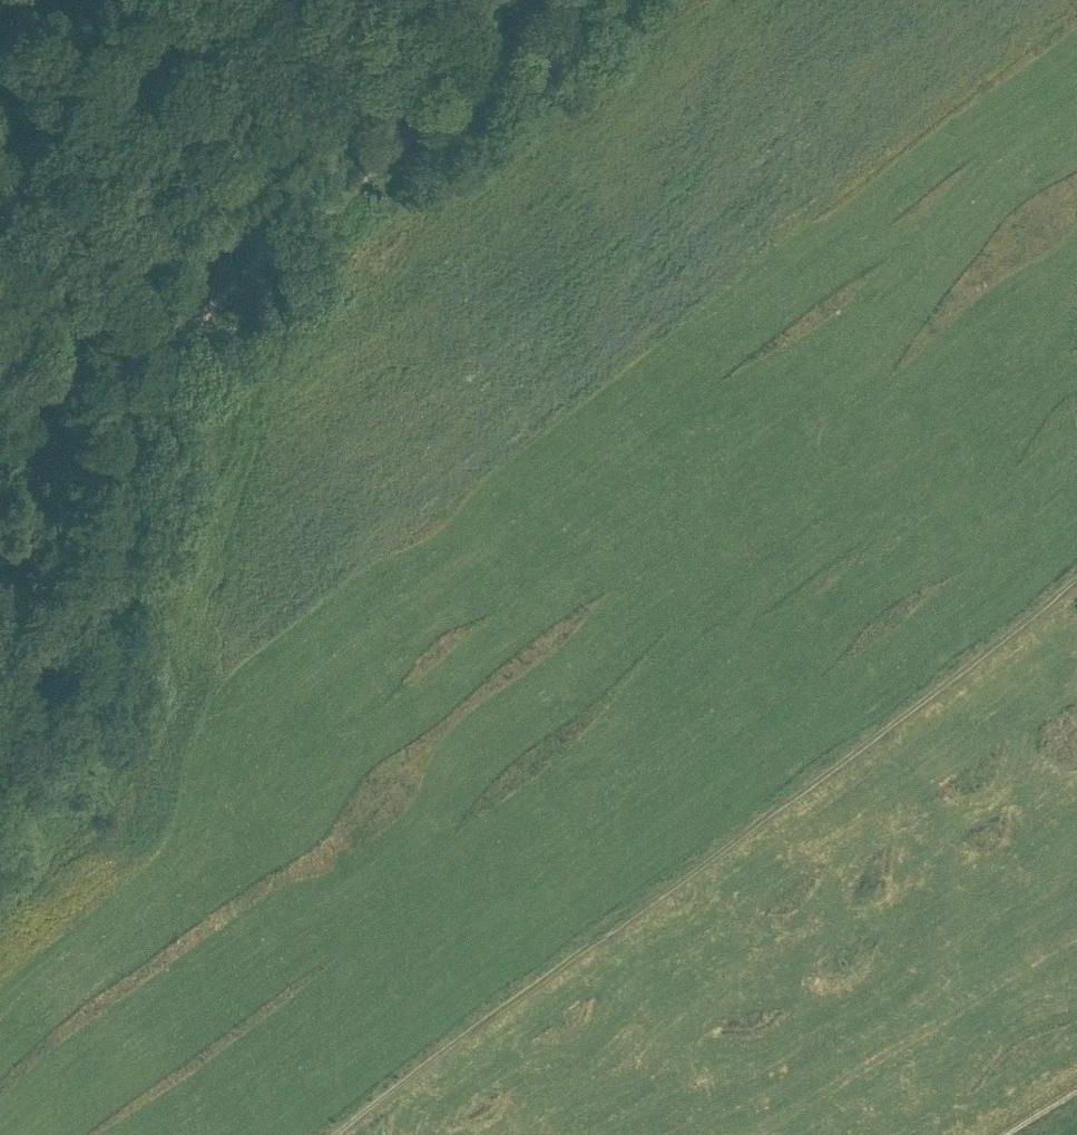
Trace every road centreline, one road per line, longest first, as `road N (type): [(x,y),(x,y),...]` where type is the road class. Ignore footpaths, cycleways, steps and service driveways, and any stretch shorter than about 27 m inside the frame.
road 1 (track): [(1076,584),(339,1134)]
road 2 (track): [(263,256),(182,346),(155,390),(84,666),(39,787),(0,854)]
road 3 (track): [(582,0),(263,256)]
road 4 (track): [(263,256),(229,220),(221,186),(211,128),(213,5)]

